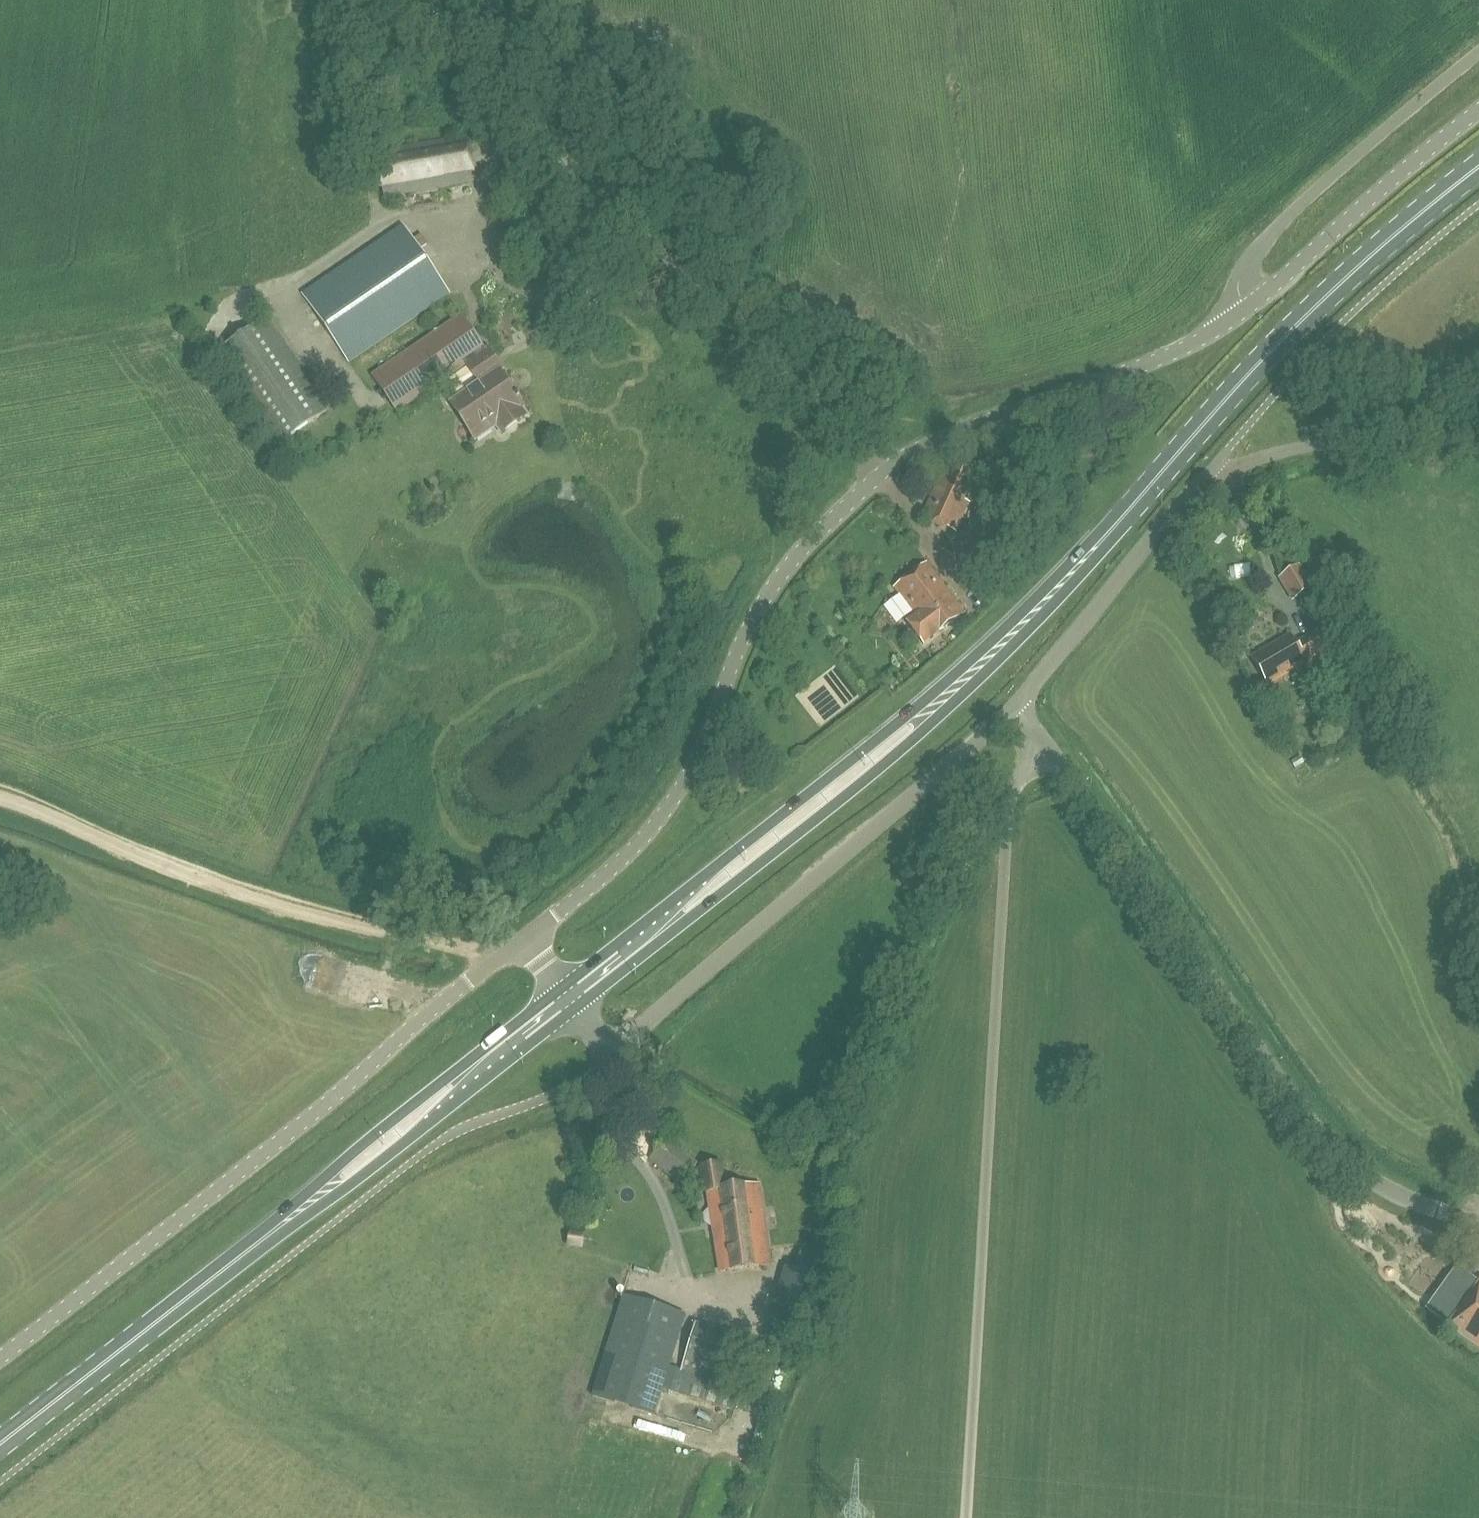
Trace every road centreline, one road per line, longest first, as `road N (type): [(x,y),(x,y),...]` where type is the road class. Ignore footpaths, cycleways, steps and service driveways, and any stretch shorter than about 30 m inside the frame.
road 1 (primary): [(568,997),(912,727),(1078,566),(1317,303),(1478,170)]
road 2 (primary): [(0,1453),(568,997)]
road 3 (unclassified): [(1478,1219),(1417,1205),(1380,1186),(1347,1167),(1310,1128),(1019,704)]
road 4 (unclassified): [(880,474),(617,220),(429,53),(426,0)]
road 5 (unclassified): [(0,1357),(522,942)]
road 6 (unclassified): [(568,997),(610,1053),(1019,704)]
road 7 (unclassified): [(522,942),(644,836),(695,756),(756,613),(794,559),(880,474)]
road 8 (unclassified): [(1019,704),(1208,473),(1323,444),(1478,436)]
road 9 (track): [(497,960),(227,897),(0,804)]
road 10 (unclassified): [(880,474),(927,445),(1209,338),(1243,313)]
road 11 (unclassified): [(1243,313),(1238,293),(1246,268),(1284,220),(1478,52)]
road 12 (unclassified): [(1243,313),(1478,111)]

